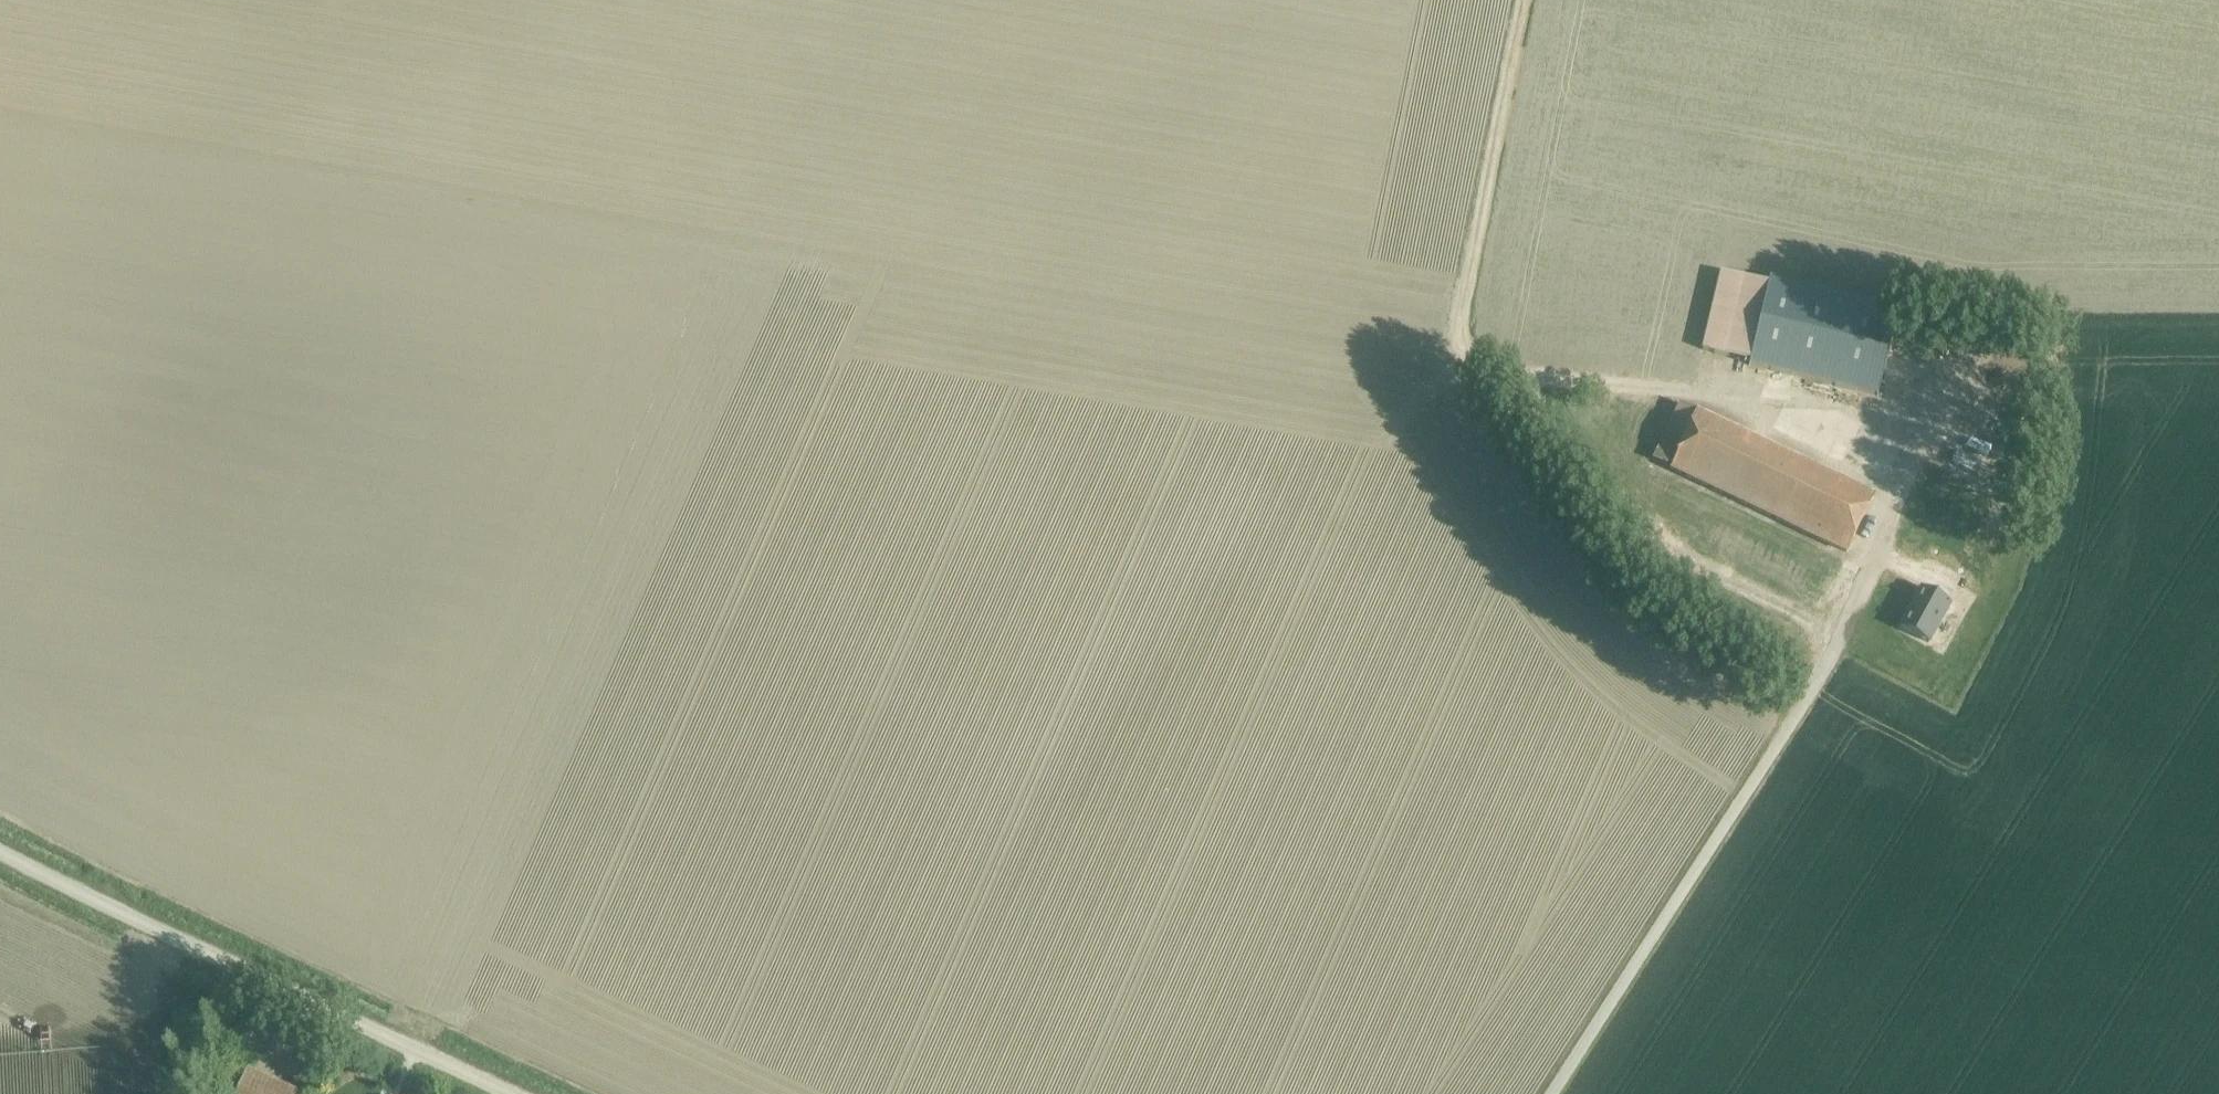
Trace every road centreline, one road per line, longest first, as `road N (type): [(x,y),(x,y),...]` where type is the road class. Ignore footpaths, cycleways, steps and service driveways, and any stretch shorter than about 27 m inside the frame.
road 1 (unclassified): [(506,1093),(0,850)]

